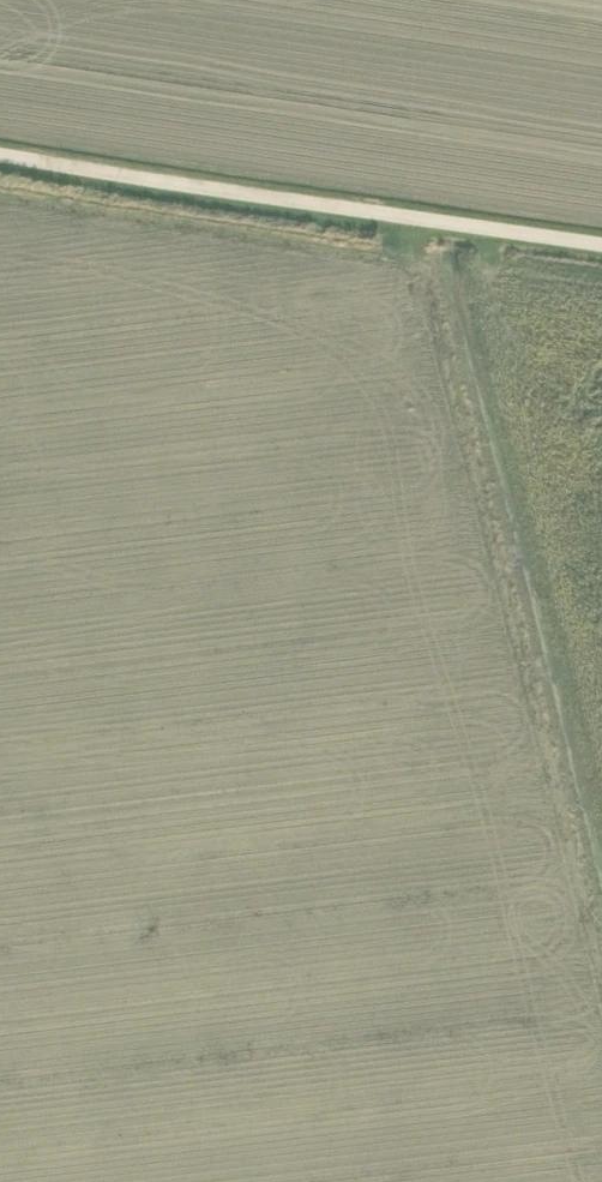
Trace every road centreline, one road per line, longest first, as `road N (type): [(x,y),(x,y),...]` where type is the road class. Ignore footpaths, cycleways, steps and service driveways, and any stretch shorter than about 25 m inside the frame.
road 1 (unclassified): [(601,243),(0,154)]

